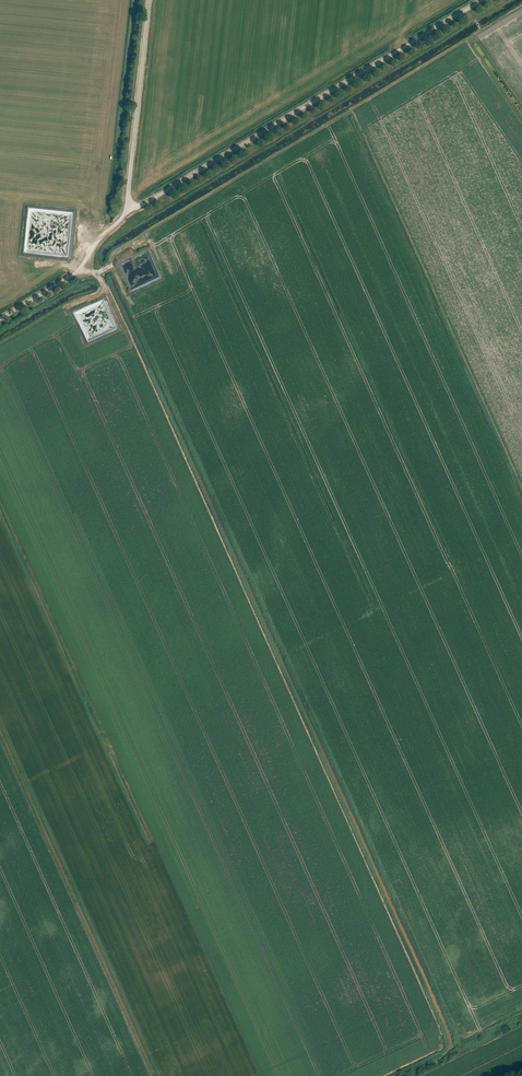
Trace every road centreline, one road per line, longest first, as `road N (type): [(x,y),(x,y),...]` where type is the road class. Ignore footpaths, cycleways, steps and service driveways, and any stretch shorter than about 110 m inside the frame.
road 1 (unclassified): [(128,207),(483,0)]
road 2 (unclassified): [(128,207),(150,0)]
road 3 (unclassified): [(0,320),(79,270),(128,207)]

